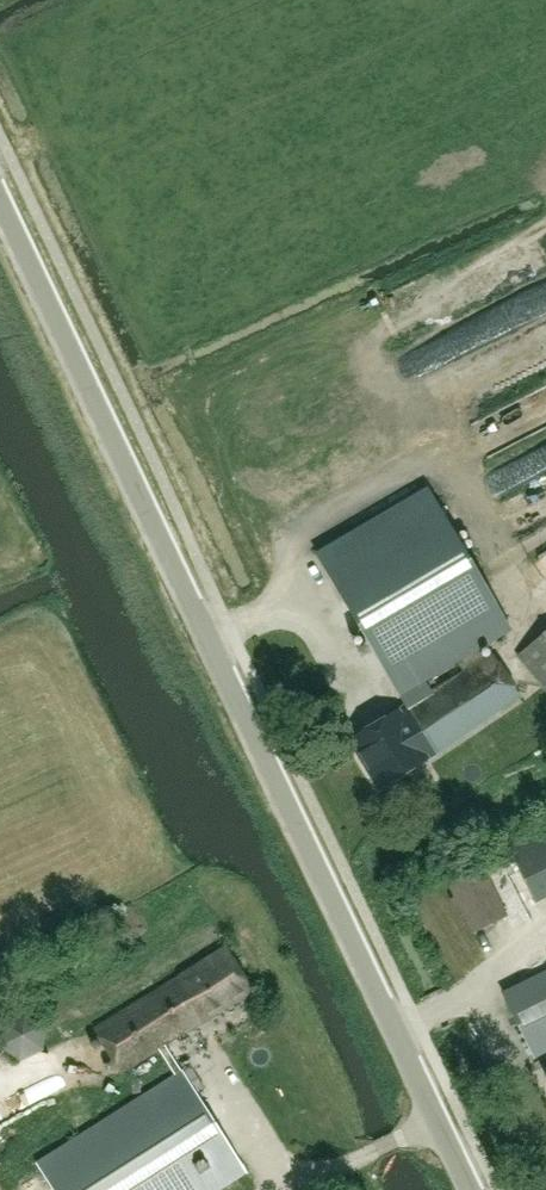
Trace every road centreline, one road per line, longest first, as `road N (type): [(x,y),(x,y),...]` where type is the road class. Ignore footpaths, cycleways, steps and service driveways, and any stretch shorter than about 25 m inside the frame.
road 1 (unclassified): [(471,1189),(0,204)]

